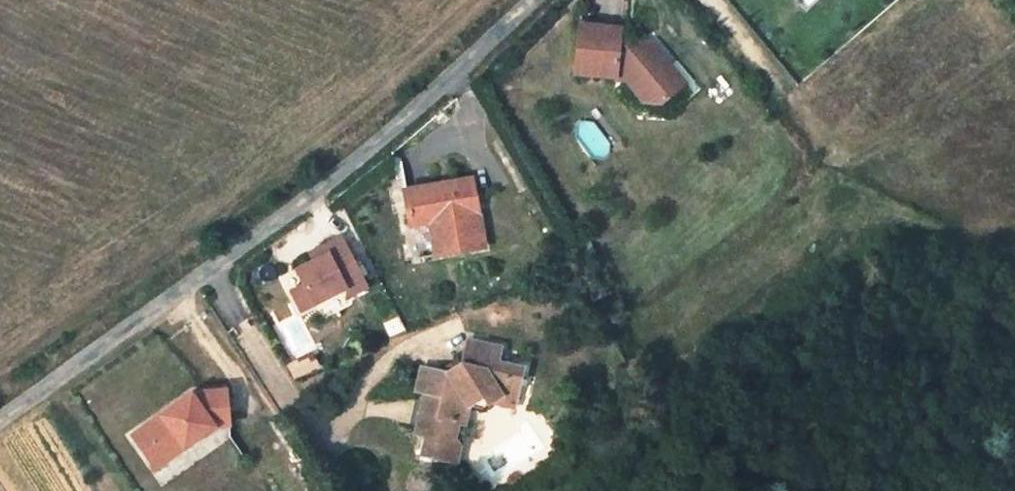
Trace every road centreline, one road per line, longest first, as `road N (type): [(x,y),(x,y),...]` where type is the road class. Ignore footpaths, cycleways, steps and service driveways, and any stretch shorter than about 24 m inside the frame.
road 1 (unclassified): [(0,421),(317,196),(536,0)]

